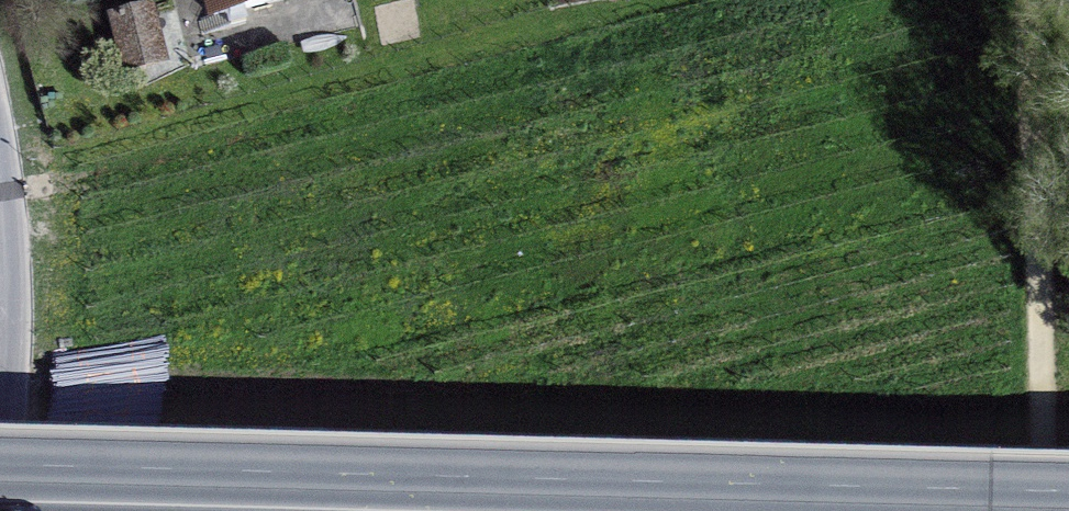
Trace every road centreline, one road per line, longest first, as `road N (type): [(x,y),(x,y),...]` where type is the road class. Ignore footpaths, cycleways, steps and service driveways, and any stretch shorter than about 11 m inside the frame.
road 1 (track): [(1050,510),(1037,0)]
road 2 (primary): [(364,510),(0,502)]

